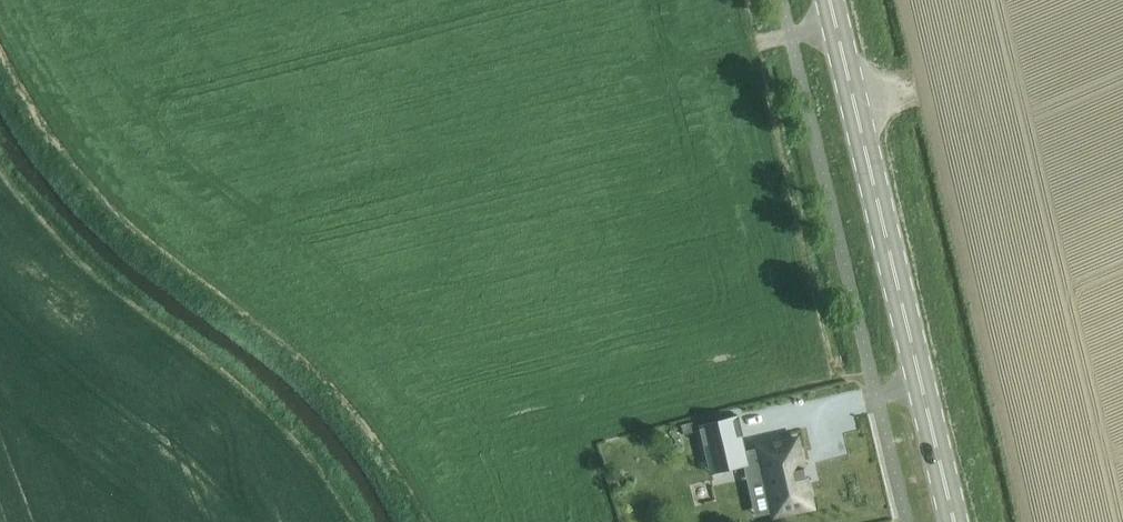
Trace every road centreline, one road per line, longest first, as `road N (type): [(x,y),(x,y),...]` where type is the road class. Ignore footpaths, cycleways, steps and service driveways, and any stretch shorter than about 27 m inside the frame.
road 1 (secondary): [(949,521),(830,0)]

